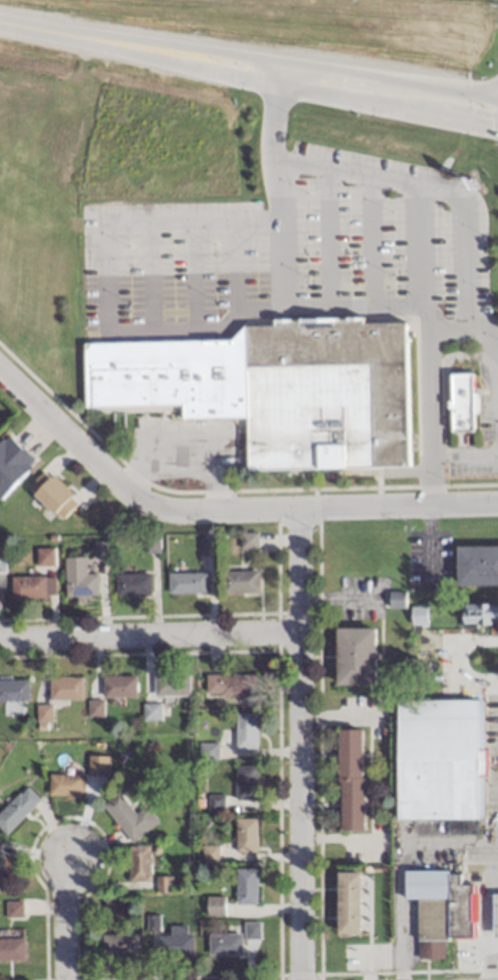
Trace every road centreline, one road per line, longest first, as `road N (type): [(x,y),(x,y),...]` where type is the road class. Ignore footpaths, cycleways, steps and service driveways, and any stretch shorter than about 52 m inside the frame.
road 1 (residential): [(0,370),(116,480),(180,510),(497,498)]
road 2 (residential): [(298,507),(304,979)]
road 3 (secondary): [(97,44),(497,130)]
road 4 (secondary): [(497,95),(97,44)]
road 5 (residential): [(0,640),(299,633)]

